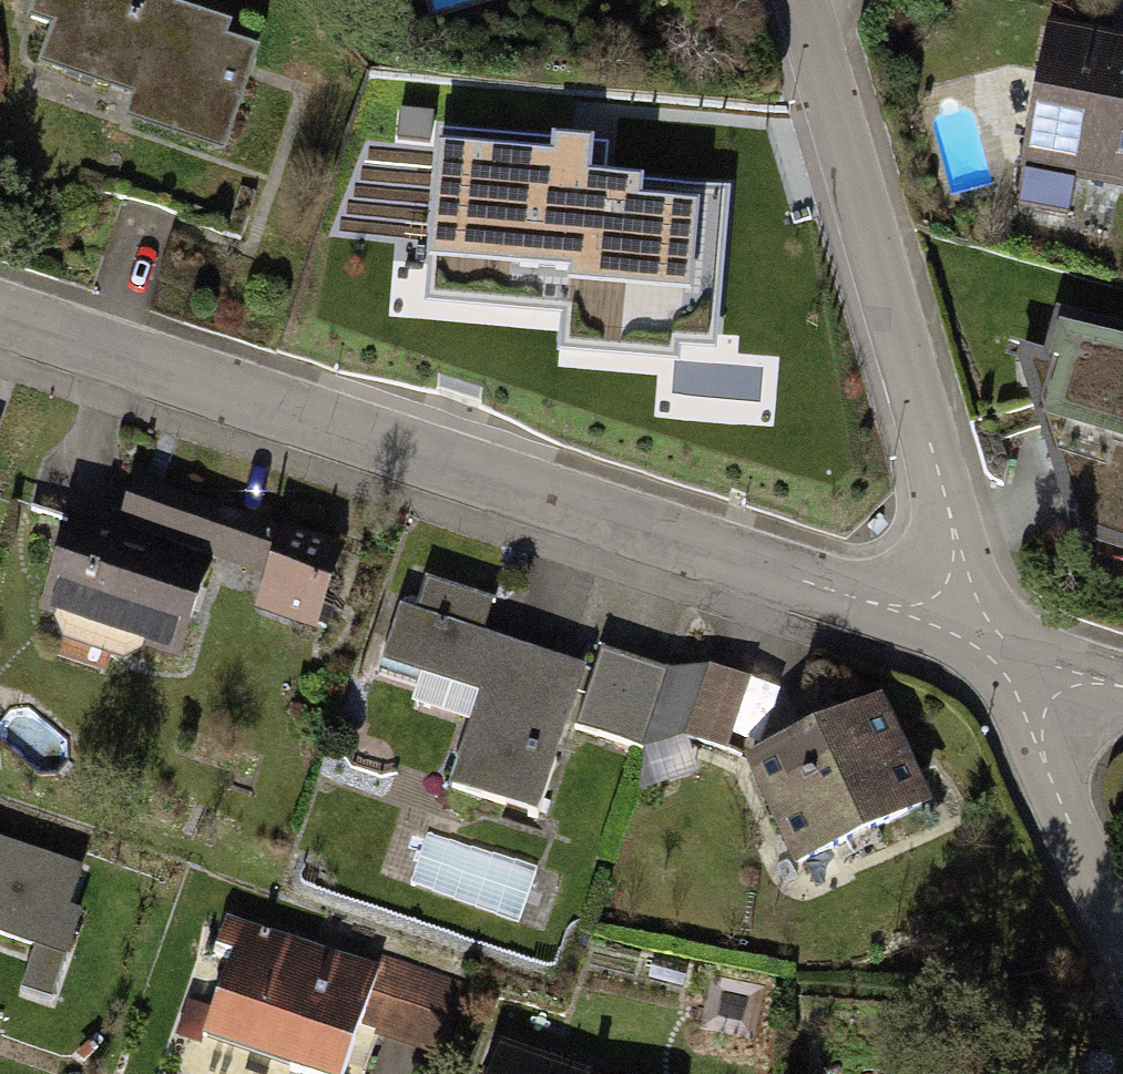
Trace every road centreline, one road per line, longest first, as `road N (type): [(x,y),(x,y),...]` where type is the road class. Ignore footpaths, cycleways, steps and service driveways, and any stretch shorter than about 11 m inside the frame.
road 1 (residential): [(991,641),(0,313)]
road 2 (residential): [(991,641),(804,0)]
road 3 (residential): [(1122,938),(991,641)]
road 4 (residential): [(1122,686),(991,641)]

